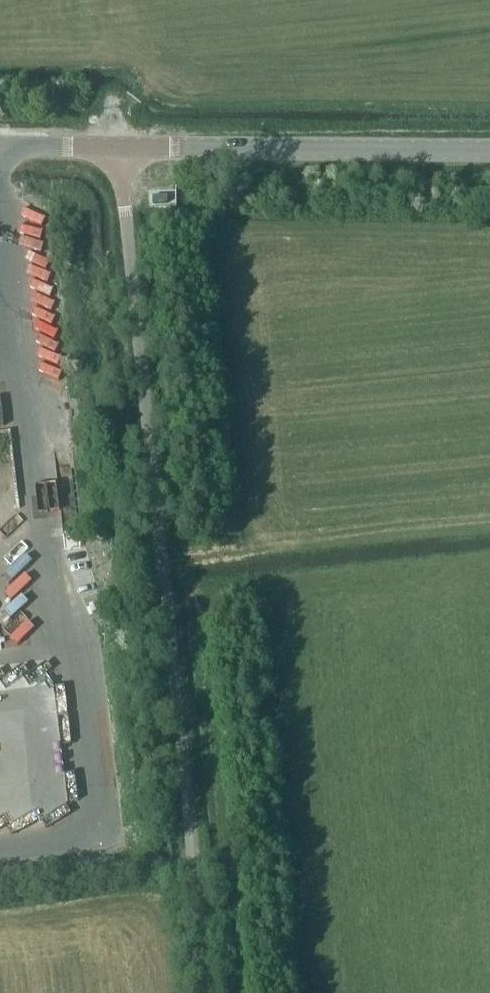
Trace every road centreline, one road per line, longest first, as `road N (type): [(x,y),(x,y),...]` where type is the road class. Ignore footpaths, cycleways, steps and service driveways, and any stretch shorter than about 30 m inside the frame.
road 1 (unclassified): [(202,992),(119,146)]
road 2 (track): [(243,992),(203,612),(219,590),(272,586)]
road 3 (tertiary): [(489,151),(119,146)]

